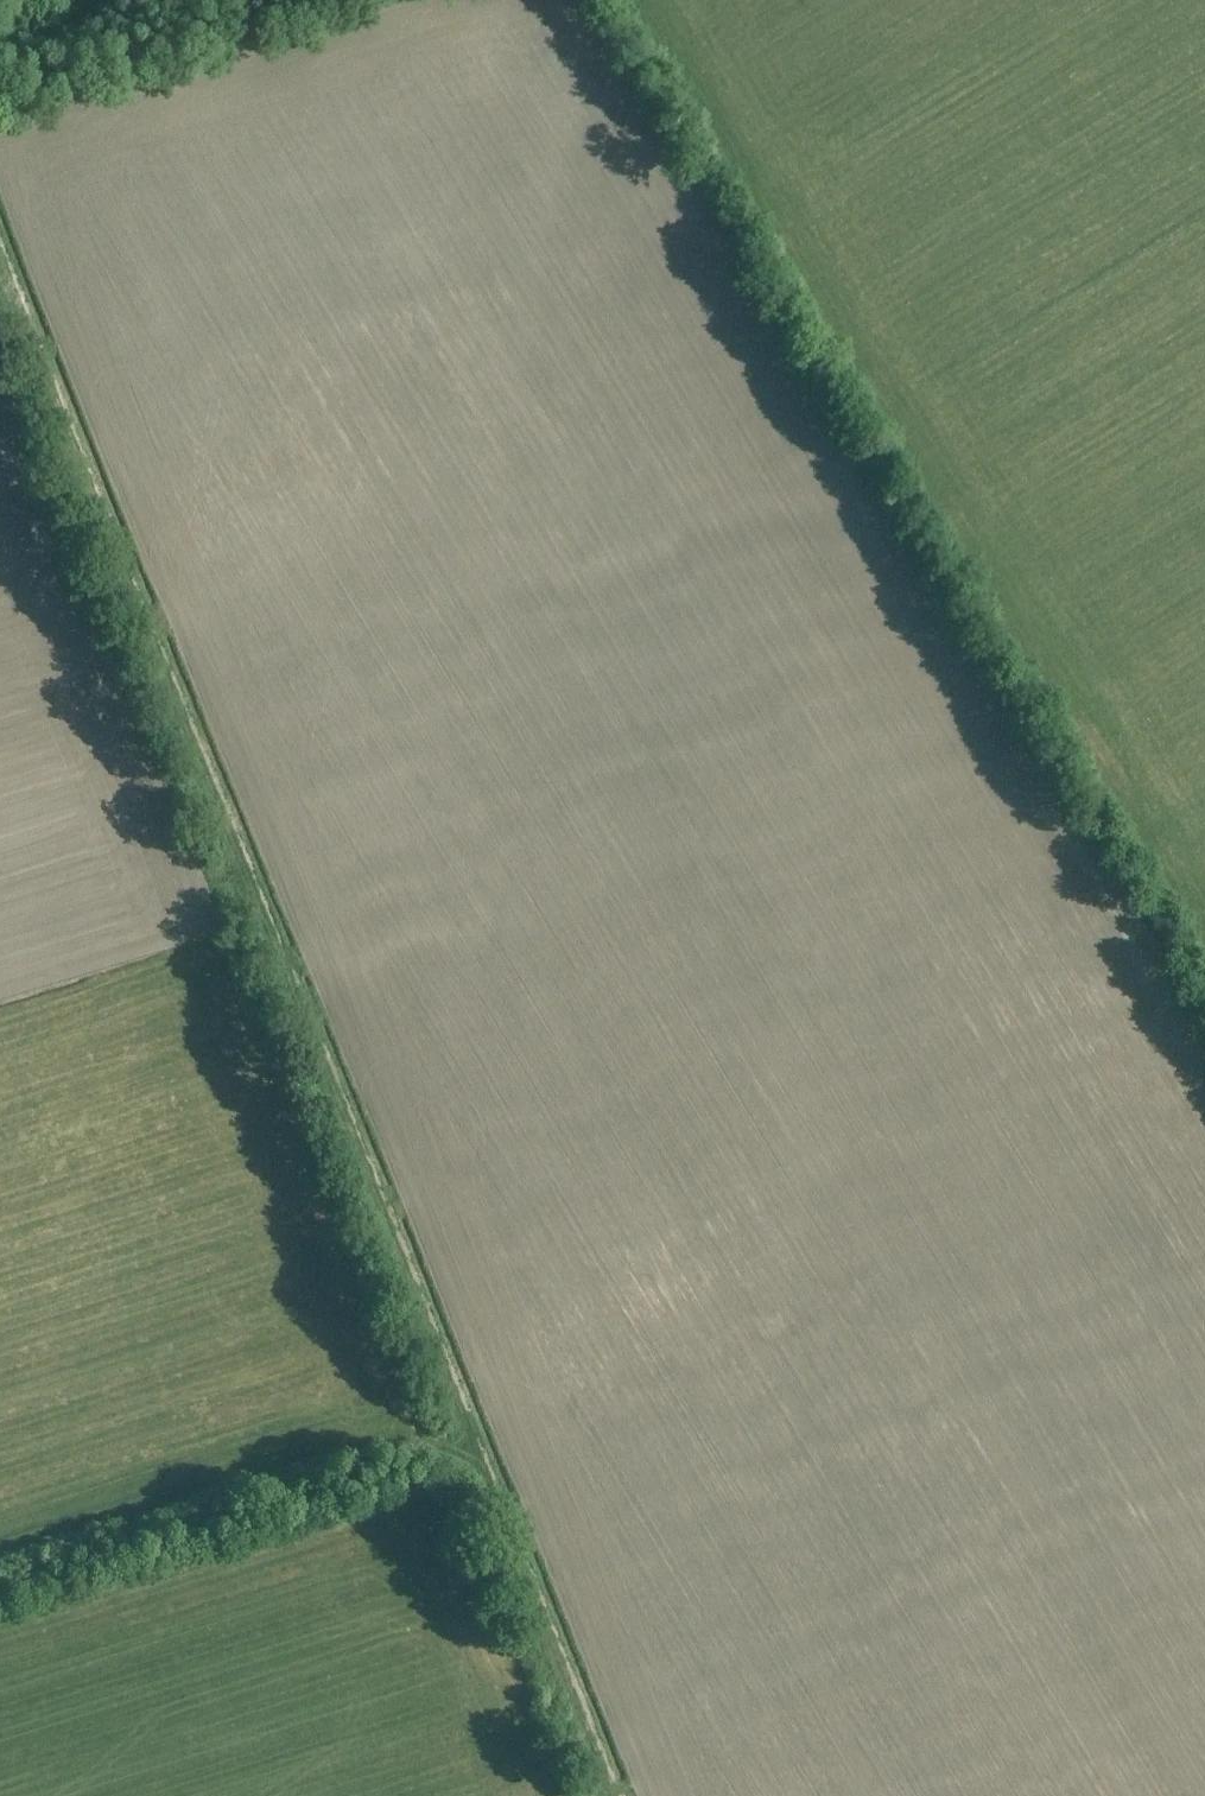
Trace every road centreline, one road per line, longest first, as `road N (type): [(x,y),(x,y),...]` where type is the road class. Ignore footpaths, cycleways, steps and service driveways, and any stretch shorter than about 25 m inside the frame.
road 1 (track): [(607,1795),(0,273)]

